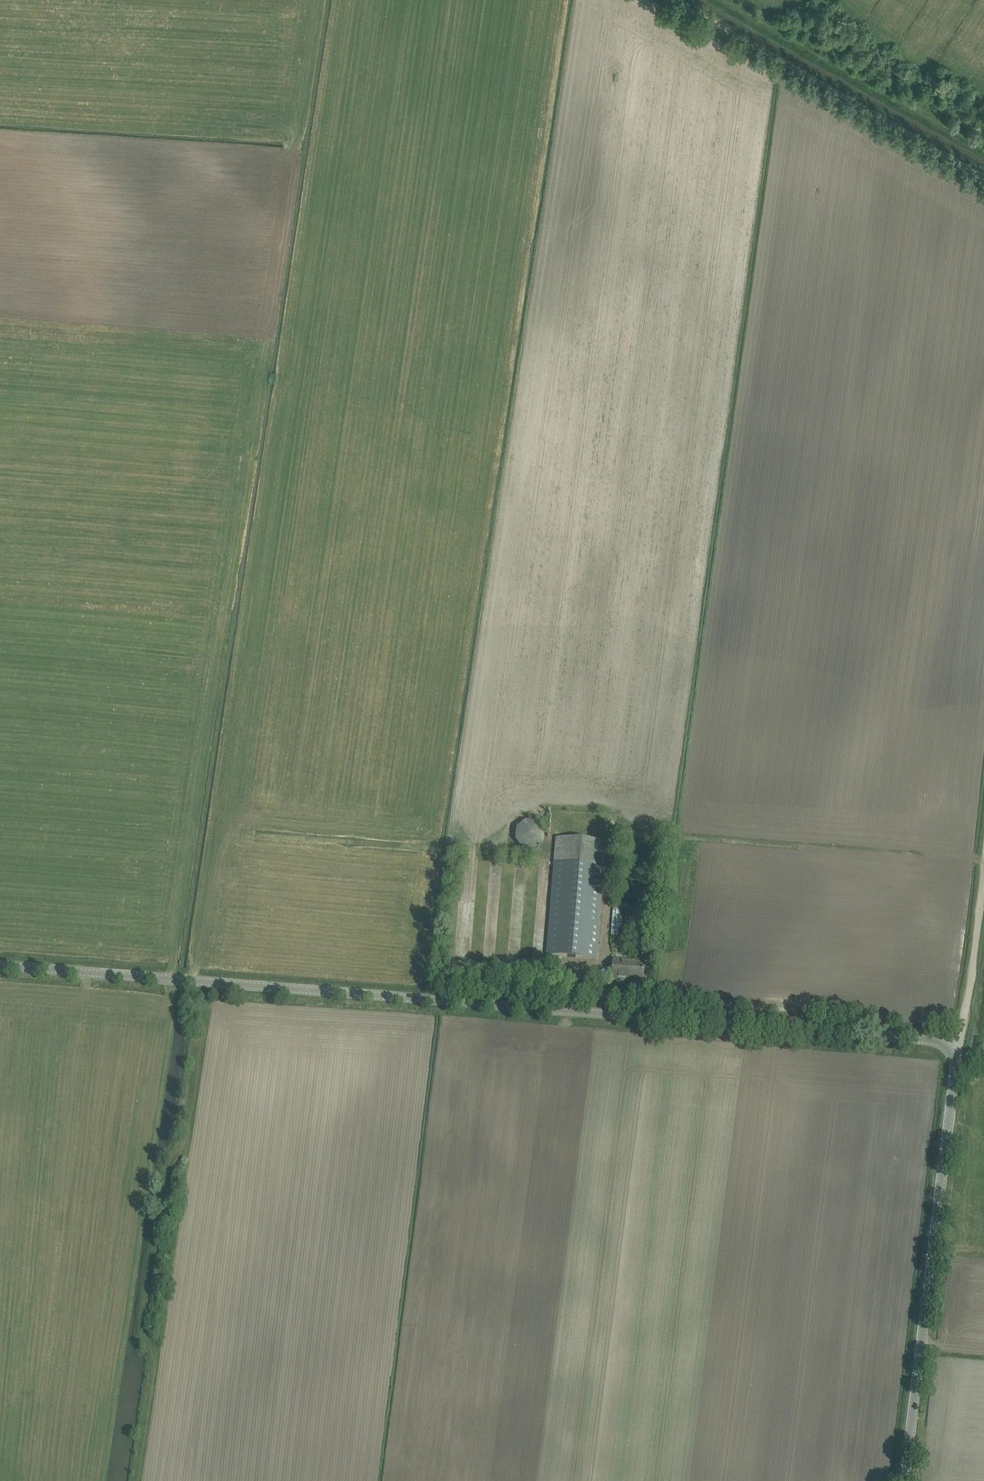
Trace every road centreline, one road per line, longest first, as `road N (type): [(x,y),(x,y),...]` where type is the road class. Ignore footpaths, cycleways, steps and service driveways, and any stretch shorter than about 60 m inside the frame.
road 1 (unclassified): [(907,1480),(956,1072),(950,1049),(0,965)]
road 2 (track): [(983,178),(669,0)]
road 3 (track): [(956,1060),(983,865)]

